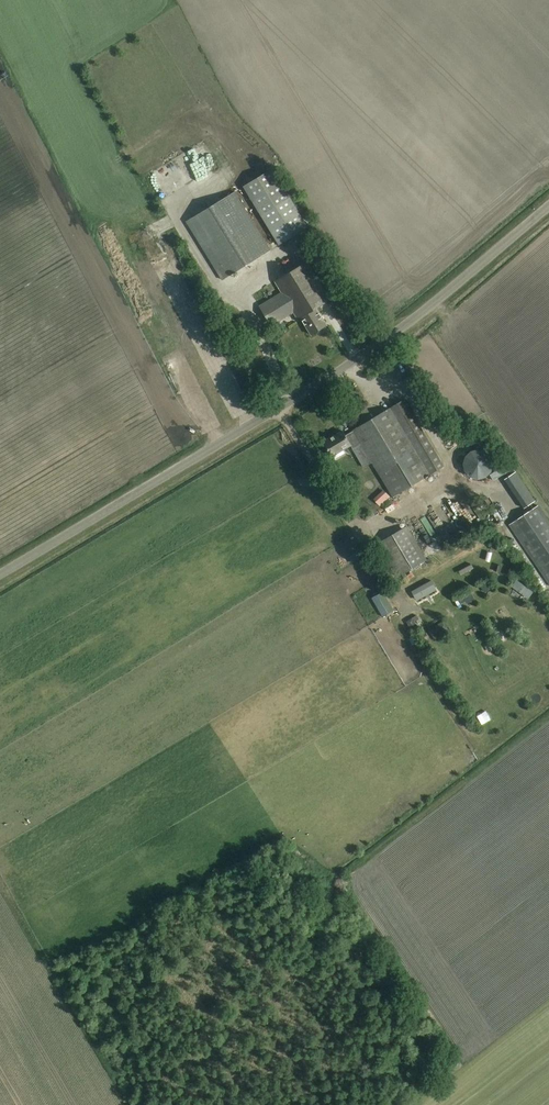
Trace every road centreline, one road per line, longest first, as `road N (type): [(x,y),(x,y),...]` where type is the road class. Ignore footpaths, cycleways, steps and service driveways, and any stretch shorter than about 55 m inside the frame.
road 1 (unclassified): [(0,574),(334,374),(548,204)]

